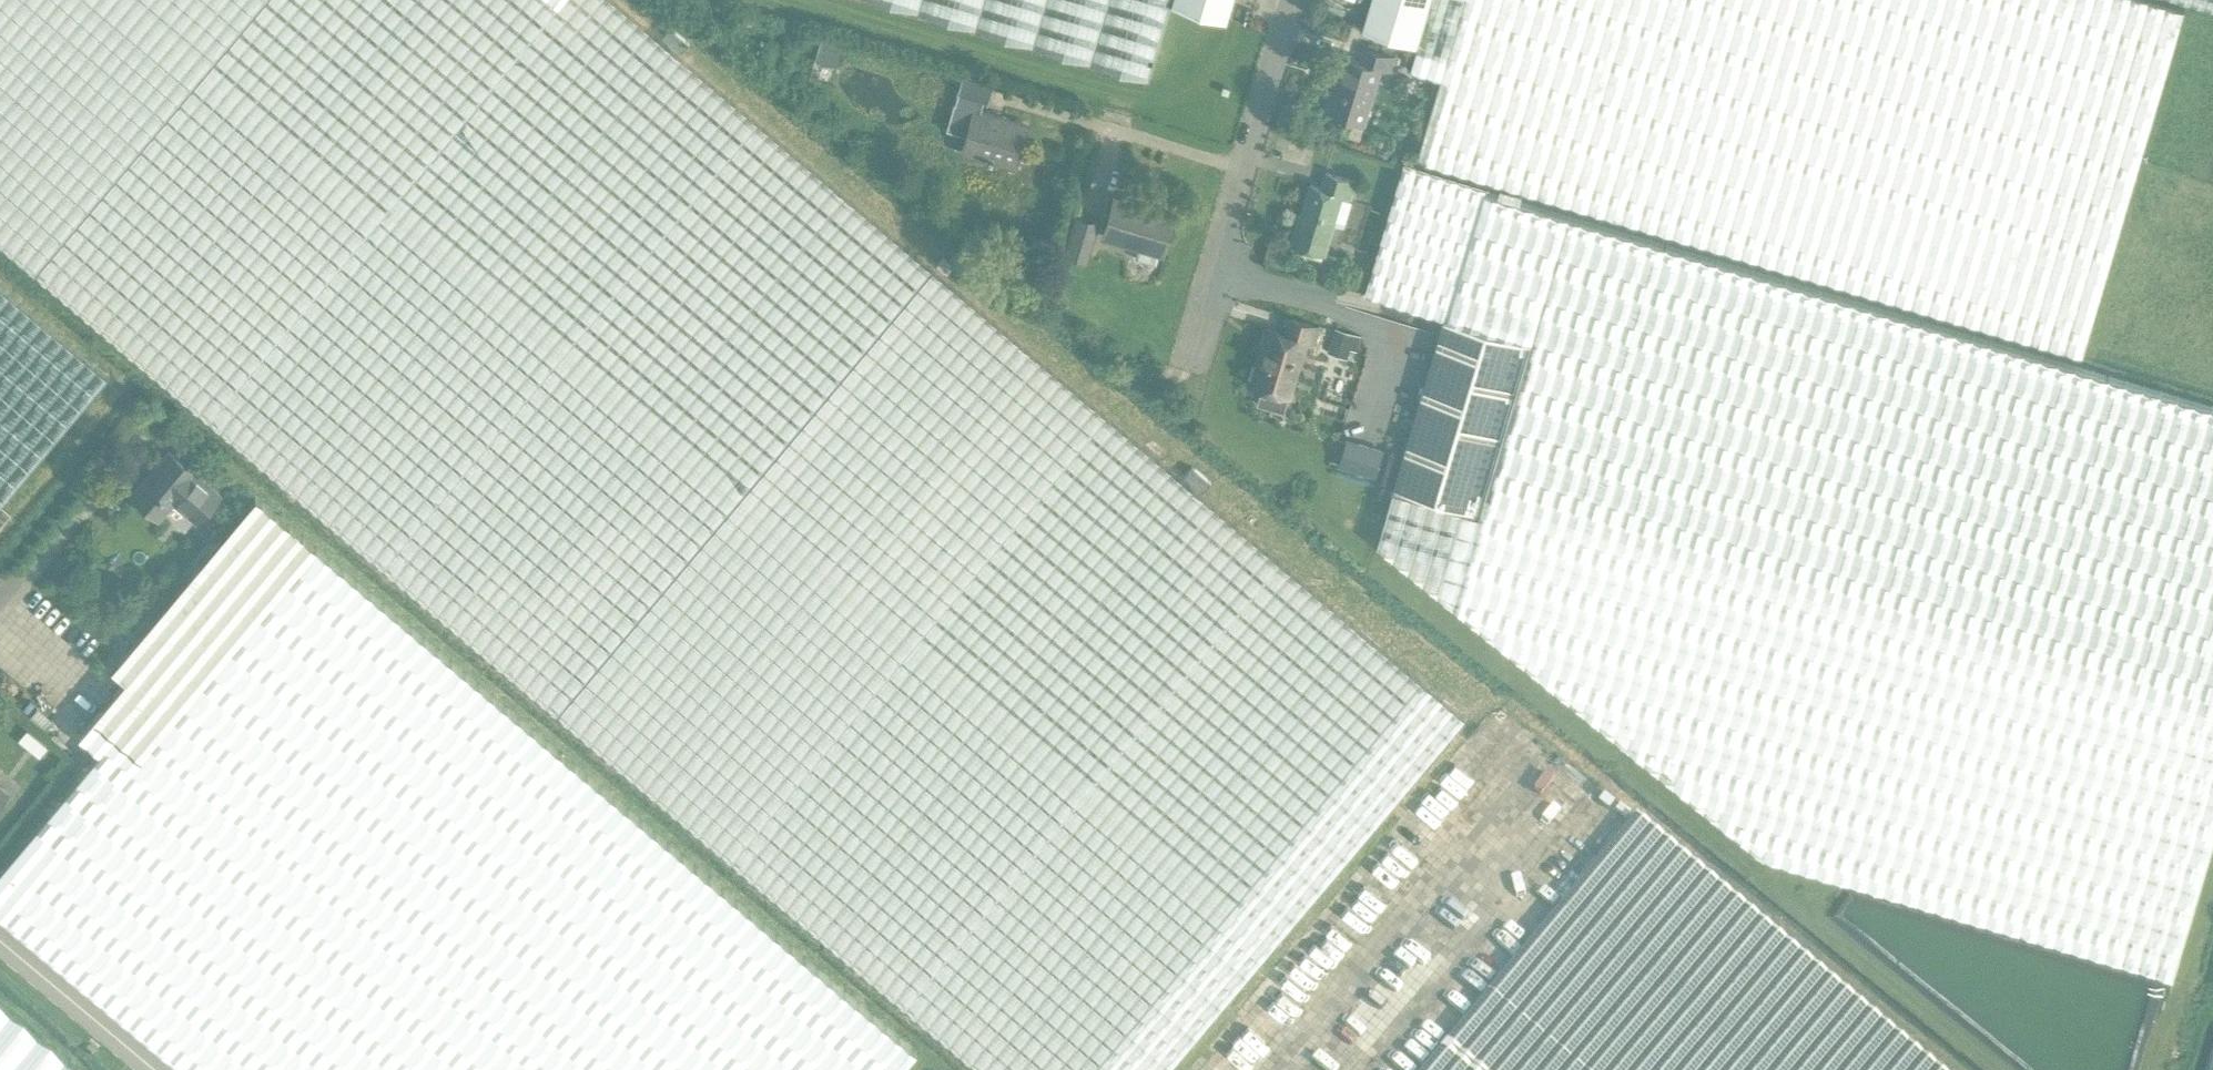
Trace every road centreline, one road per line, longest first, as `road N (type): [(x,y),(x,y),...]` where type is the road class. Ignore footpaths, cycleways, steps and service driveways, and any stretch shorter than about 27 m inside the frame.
road 1 (unclassified): [(1188,364),(1297,0)]
road 2 (unclassified): [(153,1069),(0,942)]

